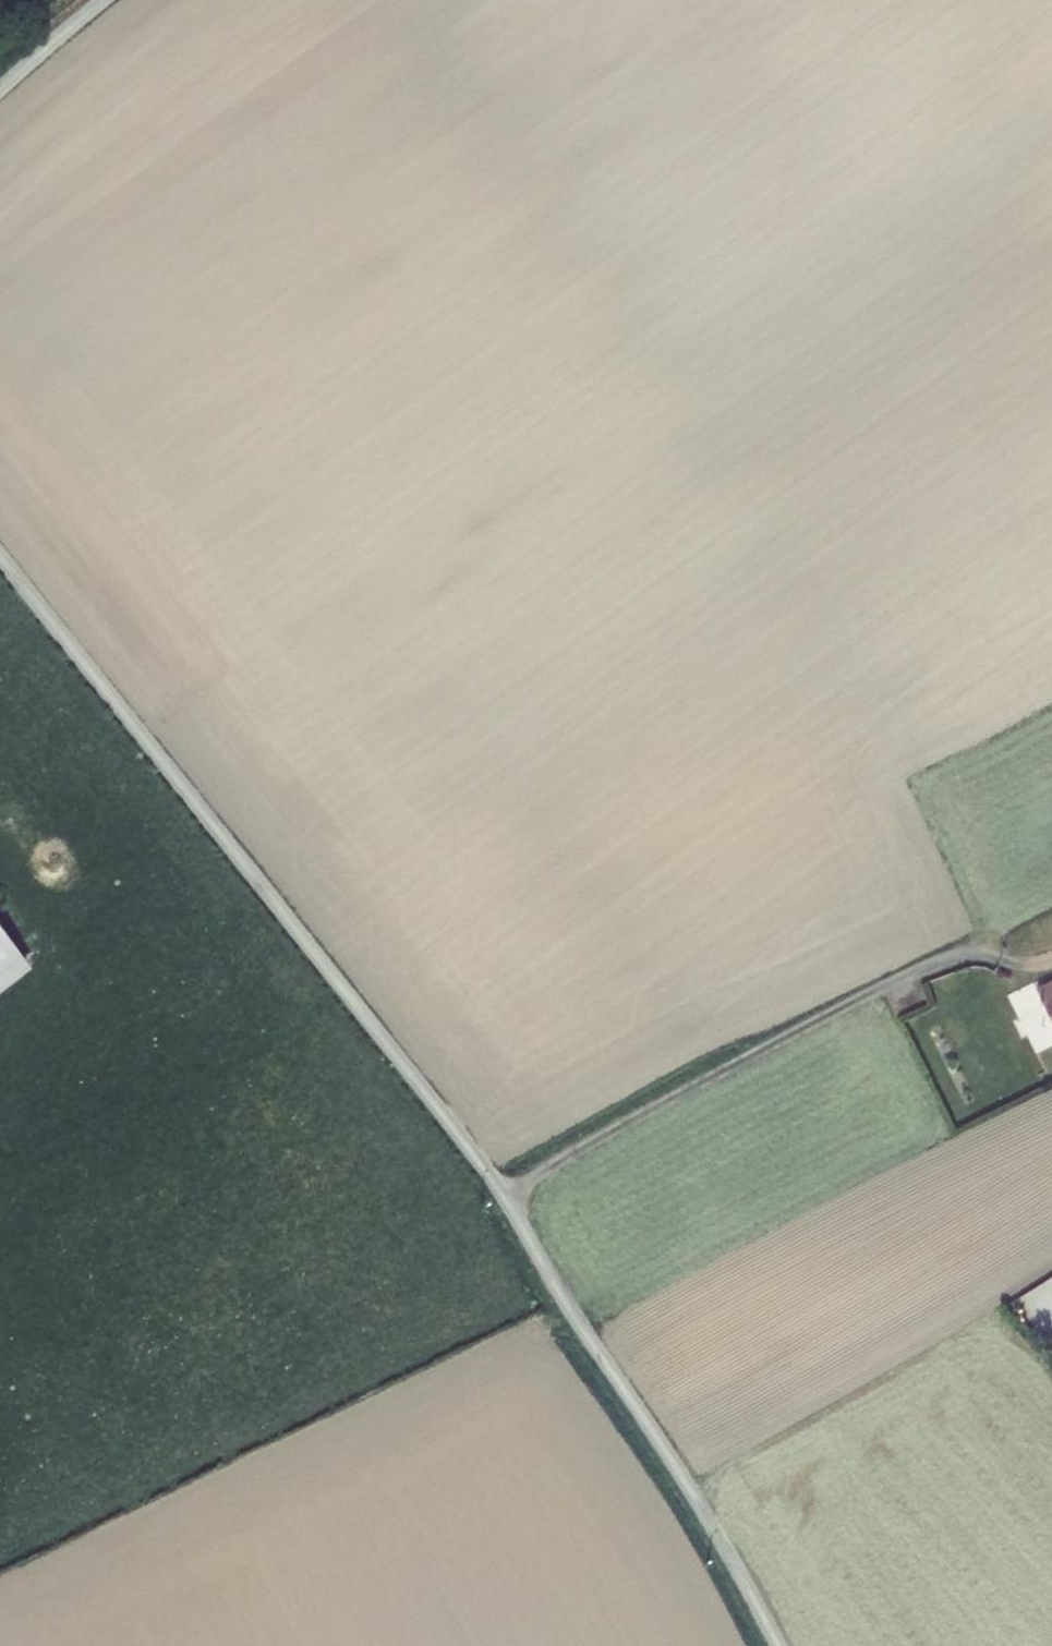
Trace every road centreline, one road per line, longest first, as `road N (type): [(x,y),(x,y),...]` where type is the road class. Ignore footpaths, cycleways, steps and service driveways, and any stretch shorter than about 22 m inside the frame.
road 1 (unclassified): [(0,96),(107,0)]

